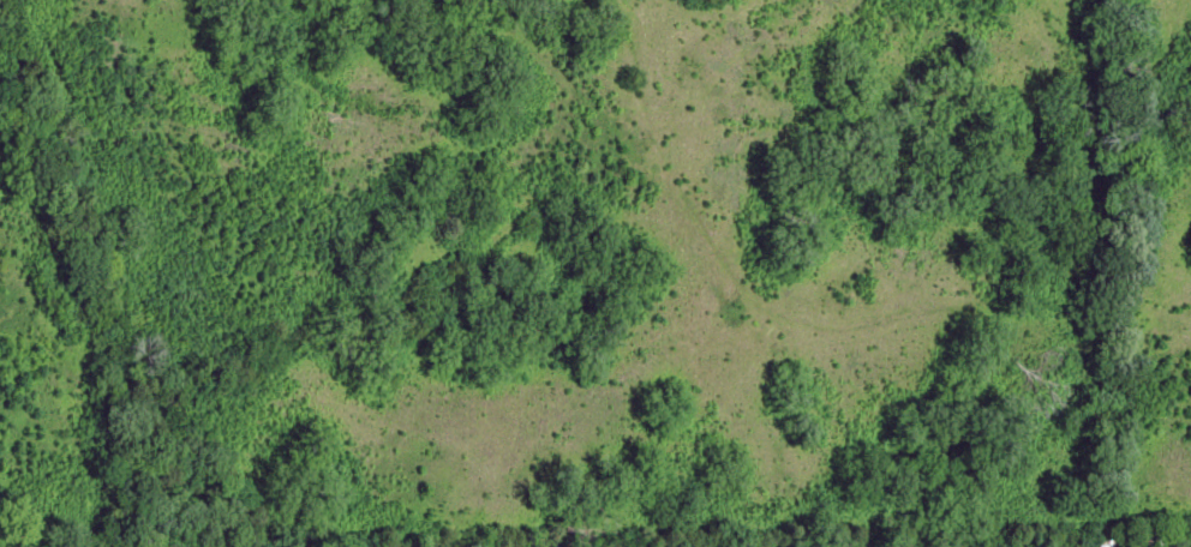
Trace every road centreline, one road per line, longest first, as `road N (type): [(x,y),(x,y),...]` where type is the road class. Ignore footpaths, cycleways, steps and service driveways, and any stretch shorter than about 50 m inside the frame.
road 1 (track): [(489,0),(693,244),(761,305),(828,324),(1028,290),(1190,242)]

